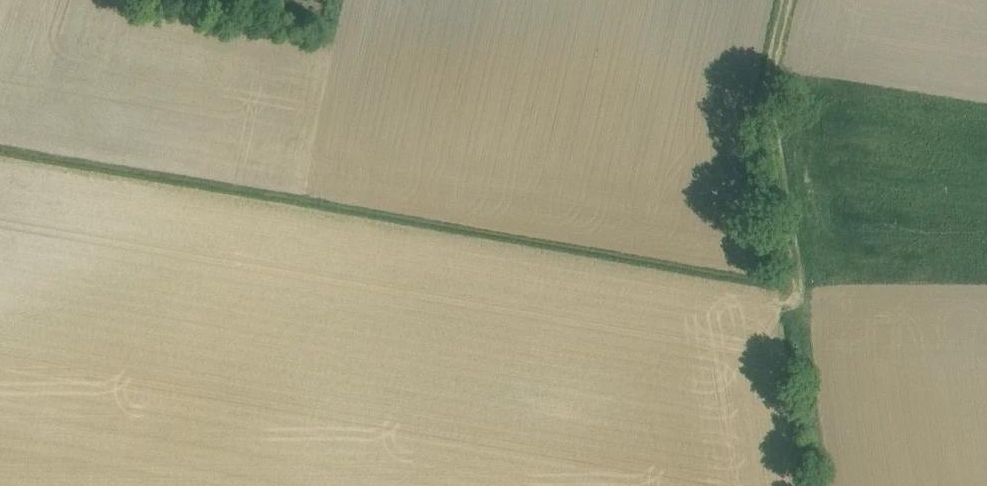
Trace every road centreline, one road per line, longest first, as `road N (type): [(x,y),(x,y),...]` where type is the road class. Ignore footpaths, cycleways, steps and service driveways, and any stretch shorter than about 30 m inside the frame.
road 1 (track): [(795,297),(766,88),(787,0)]

